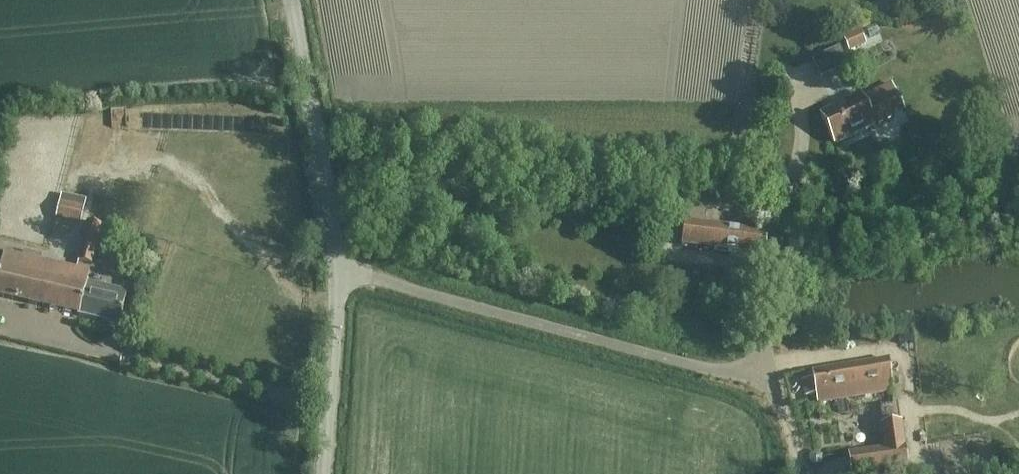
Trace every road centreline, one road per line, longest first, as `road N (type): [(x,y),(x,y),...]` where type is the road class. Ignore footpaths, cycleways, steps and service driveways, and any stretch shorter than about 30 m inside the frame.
road 1 (unclassified): [(342,271),(743,378)]
road 2 (unclassified): [(342,271),(292,0)]
road 3 (unclassified): [(743,378),(759,371),(767,353),(776,185)]
road 4 (unclassified): [(325,473),(342,271)]

